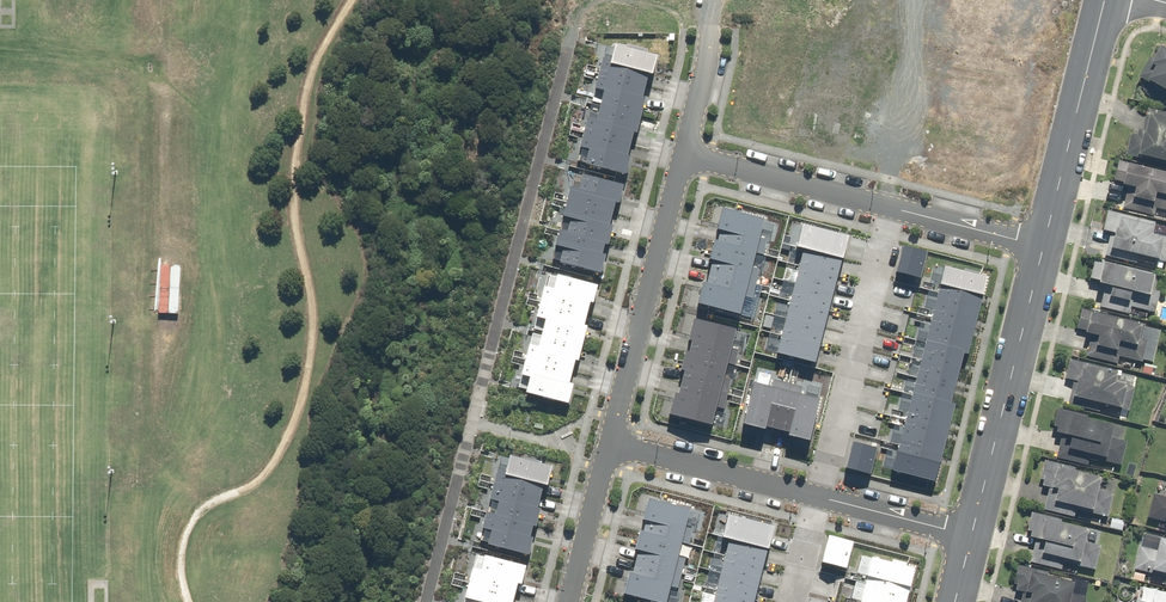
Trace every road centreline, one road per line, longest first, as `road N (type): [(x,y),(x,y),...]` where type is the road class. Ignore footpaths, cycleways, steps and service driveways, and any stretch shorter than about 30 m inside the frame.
road 1 (tertiary): [(975,532),(1048,238)]
road 2 (residential): [(893,199),(818,489)]
road 3 (residential): [(611,432),(684,147)]
road 4 (tertiary): [(1048,238),(1106,0)]
road 5 (residential): [(684,147),(893,199)]
road 6 (residential): [(611,432),(818,489)]
road 7 (residential): [(563,601),(611,432)]
road 8 (residential): [(818,489),(975,532)]
road 9 (residential): [(893,199),(1048,238)]
road 10 (residential): [(684,147),(709,26)]

